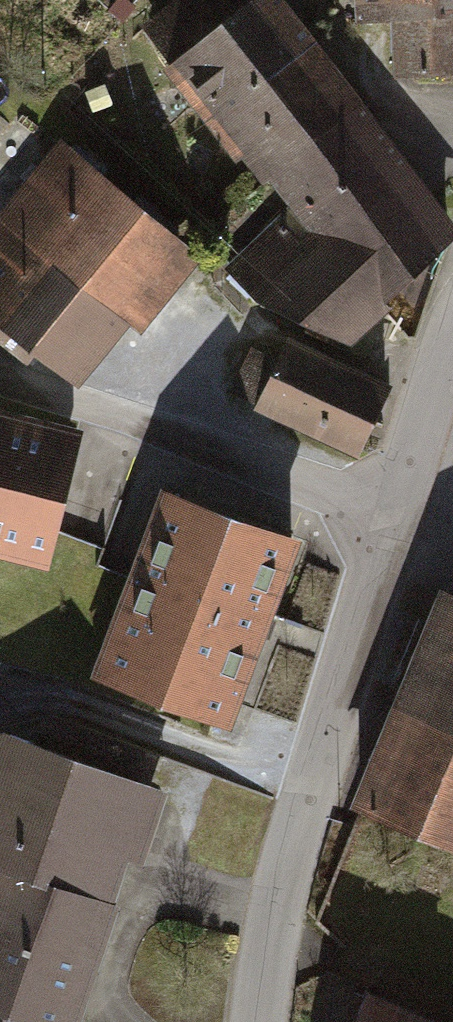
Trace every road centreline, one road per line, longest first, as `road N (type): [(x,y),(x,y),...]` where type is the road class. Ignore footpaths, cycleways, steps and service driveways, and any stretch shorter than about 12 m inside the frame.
road 1 (tertiary): [(255,1021),(290,844),(392,511)]
road 2 (unclassified): [(392,511),(0,375)]
road 3 (tertiary): [(392,511),(452,321)]

